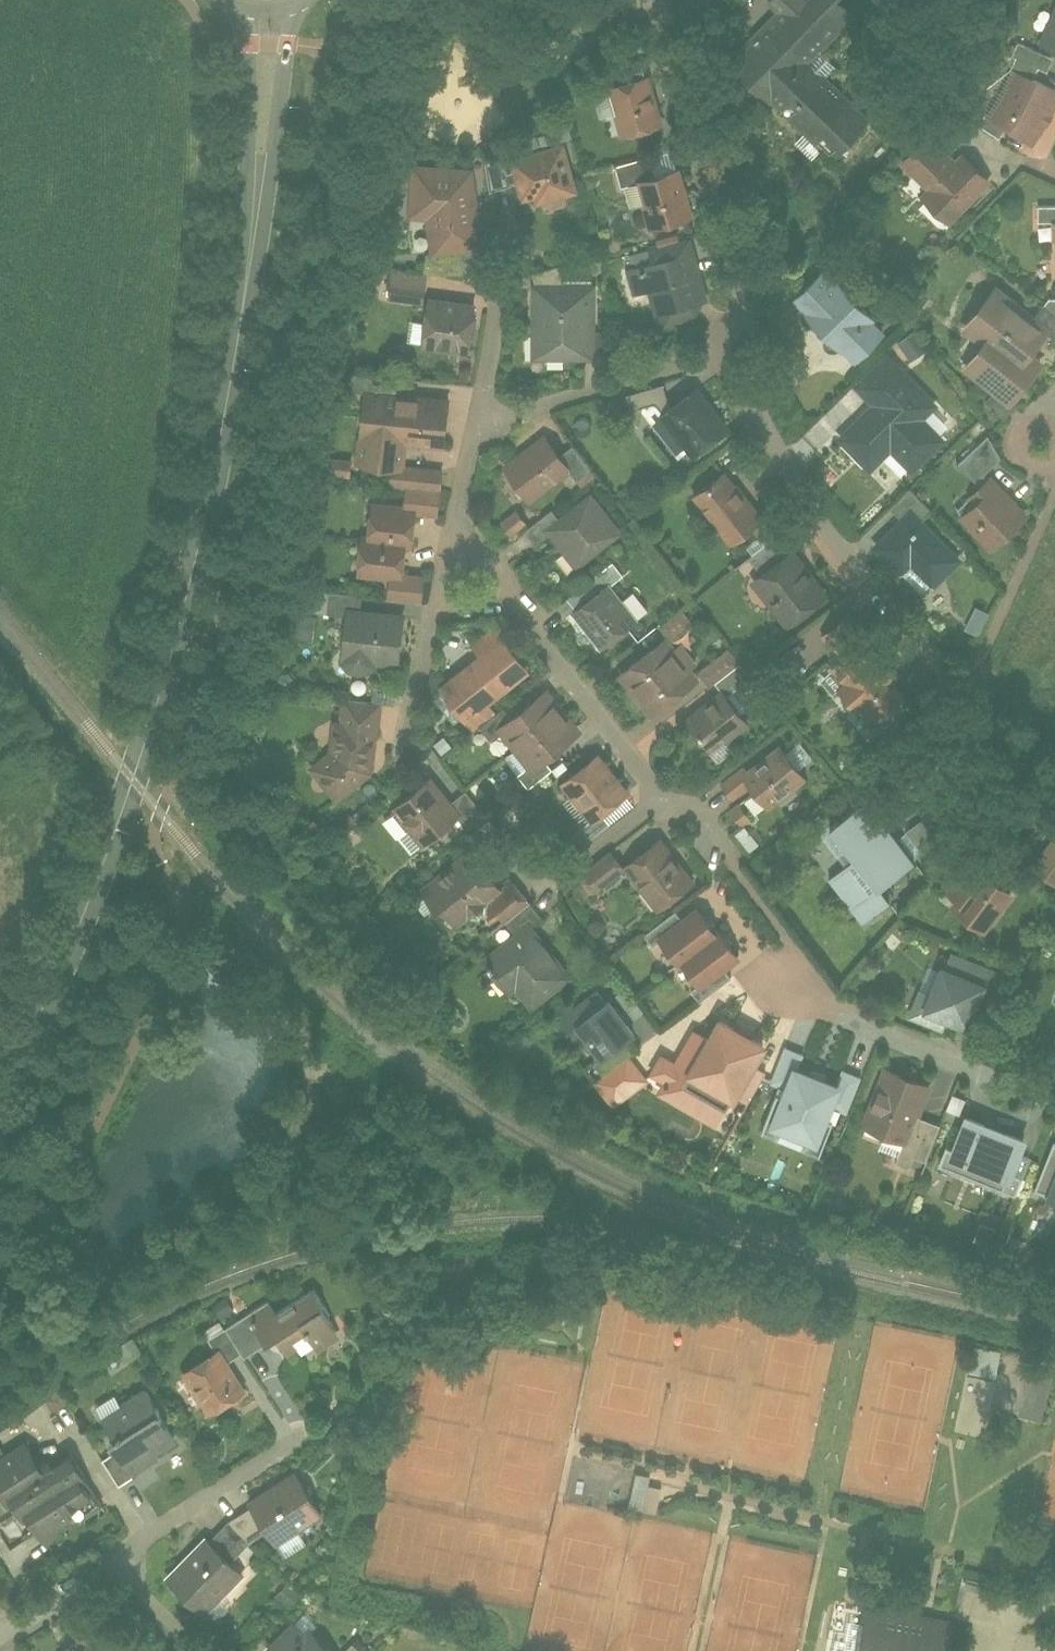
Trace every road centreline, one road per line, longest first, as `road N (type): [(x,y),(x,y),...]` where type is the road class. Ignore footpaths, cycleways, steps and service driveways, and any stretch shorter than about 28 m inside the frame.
road 1 (secondary): [(272,9),(254,243),(181,616),(90,894),(0,1101)]
road 2 (residential): [(1054,757),(805,524),(774,463),(740,343)]
road 3 (residential): [(457,512),(659,798),(561,870)]
road 4 (residential): [(740,343),(745,316),(729,229),(647,0)]
road 5 (residential): [(776,980),(802,1000),(1054,1104)]
road 6 (residential): [(740,343),(478,428)]
road 7 (residential): [(396,736),(457,512)]
road 8 (residential): [(119,1567),(291,1439)]
road 9 (residential): [(478,428),(498,285)]
road 10 (residential): [(119,1567),(0,1638)]
road 11 (residential): [(205,1650),(119,1567)]

